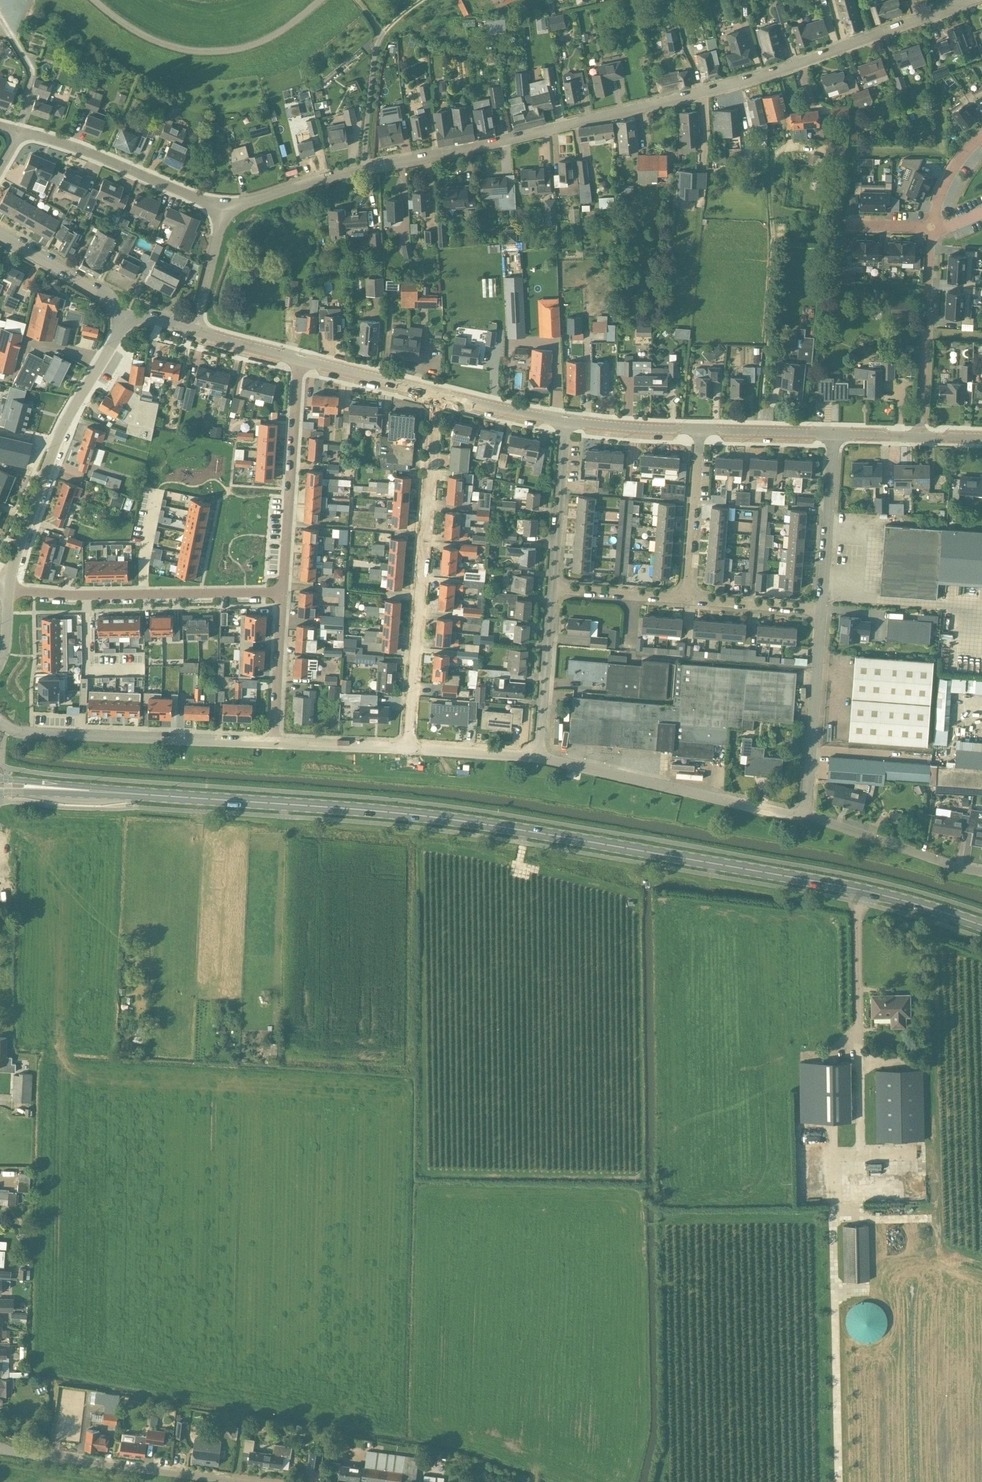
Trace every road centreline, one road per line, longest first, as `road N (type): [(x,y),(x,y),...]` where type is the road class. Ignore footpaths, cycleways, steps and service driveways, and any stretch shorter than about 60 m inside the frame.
road 1 (primary): [(981,926),(826,884),(427,816),(48,787)]
road 2 (unclassified): [(363,168),(769,74),(969,0)]
road 3 (residential): [(406,747),(437,393)]
road 4 (residential): [(981,136),(936,203),(920,435)]
road 5 (tertiary): [(9,587),(66,420),(125,317)]
road 6 (residential): [(274,742),(18,731),(0,723)]
road 7 (residential): [(9,587),(67,595),(283,592)]
road 8 (unclassified): [(803,815),(537,757)]
road 9 (unclassified): [(94,0),(150,40),(197,52),(235,50),(277,34),(321,0)]
road 10 (unclassified): [(244,1481),(0,1447)]
road 11 (residential): [(283,592),(300,359)]
road 12 (residential): [(228,212),(20,131)]
road 13 (unclassified): [(803,815),(820,609)]
road 14 (residential): [(363,168),(376,45),(423,0)]
road 15 (unclassified): [(981,872),(803,815)]
road 16 (residential): [(820,609),(831,433)]
road 17 (residential): [(685,599),(698,429)]
road 18 (residential): [(537,757),(551,588)]
road 19 (residential): [(551,588),(567,422)]
road 20 (tertiary): [(125,317),(102,290),(0,236)]
road 21 (residential): [(274,742),(283,592)]
road 22 (unclassified): [(228,212),(363,168)]
road 23 (tertiary): [(300,359),(437,393)]
road 24 (residential): [(820,609),(685,599)]
road 25 (residential): [(685,599),(551,588)]
road 26 (tertiary): [(437,393),(567,422)]
road 27 (tertiary): [(698,429),(831,433)]
road 28 (residential): [(406,747),(274,742)]
road 29 (residential): [(537,757),(406,747)]
road 30 (tertiary): [(567,422),(698,429)]
road 31 (unclassified): [(194,329),(228,212)]

